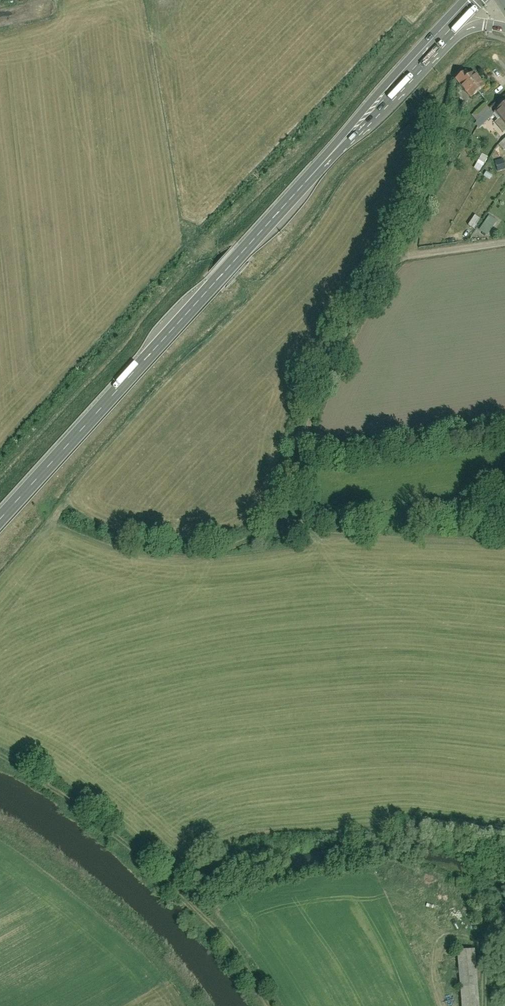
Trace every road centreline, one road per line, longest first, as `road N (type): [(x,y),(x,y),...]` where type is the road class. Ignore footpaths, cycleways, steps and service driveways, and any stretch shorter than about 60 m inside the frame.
road 1 (track): [(55,520),(122,551),(172,557),(258,537),(275,525),(324,387),(389,266),(407,256),(504,242)]
road 2 (primary): [(0,523),(417,63)]

